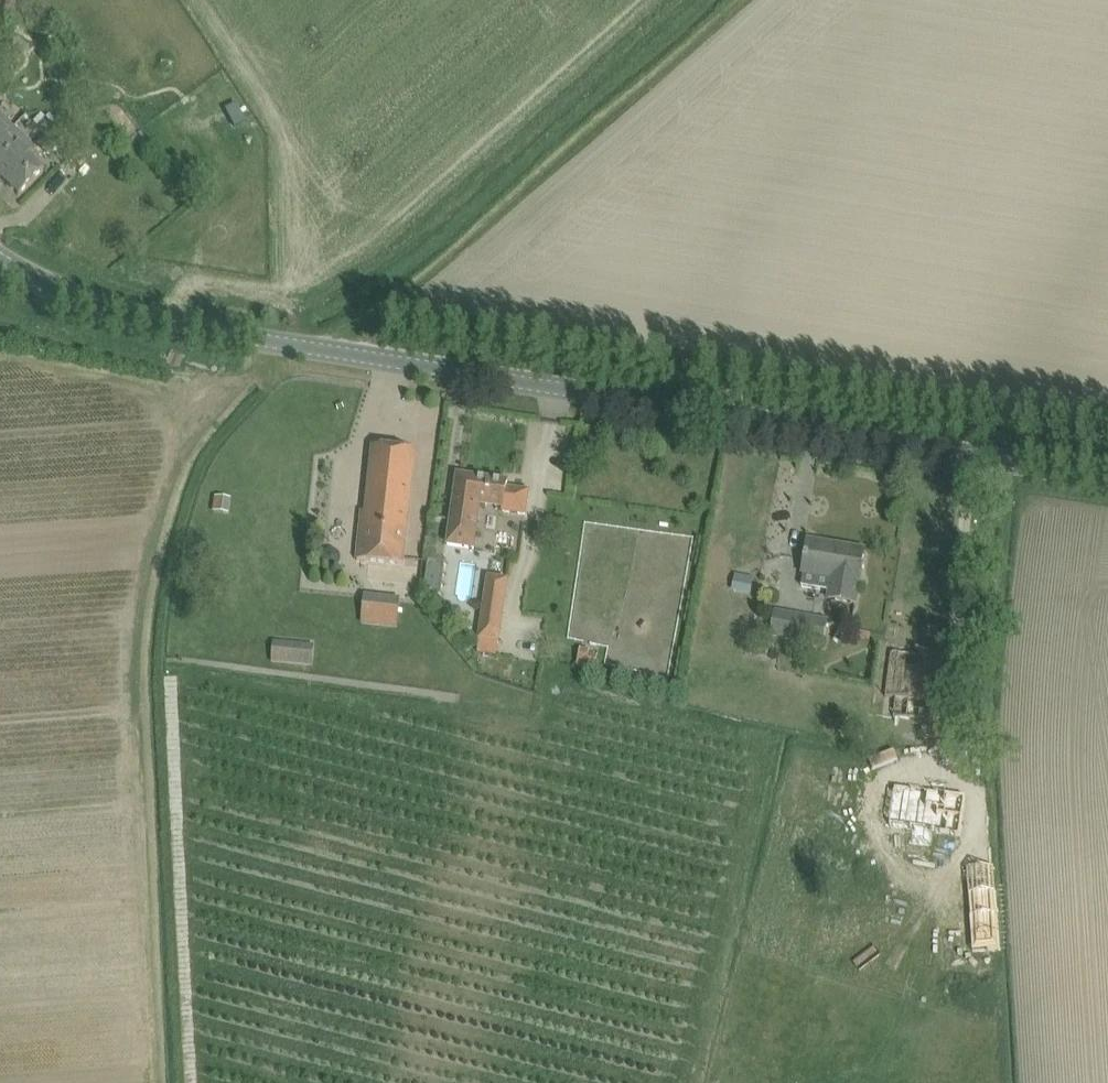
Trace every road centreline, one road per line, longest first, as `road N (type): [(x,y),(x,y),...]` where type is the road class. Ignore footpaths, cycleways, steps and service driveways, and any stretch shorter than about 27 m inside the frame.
road 1 (tertiary): [(1107,482),(255,336),(107,304),(0,253)]
road 2 (track): [(188,1082),(173,689),(190,678),(531,726)]
road 3 (track): [(742,0),(340,353)]

